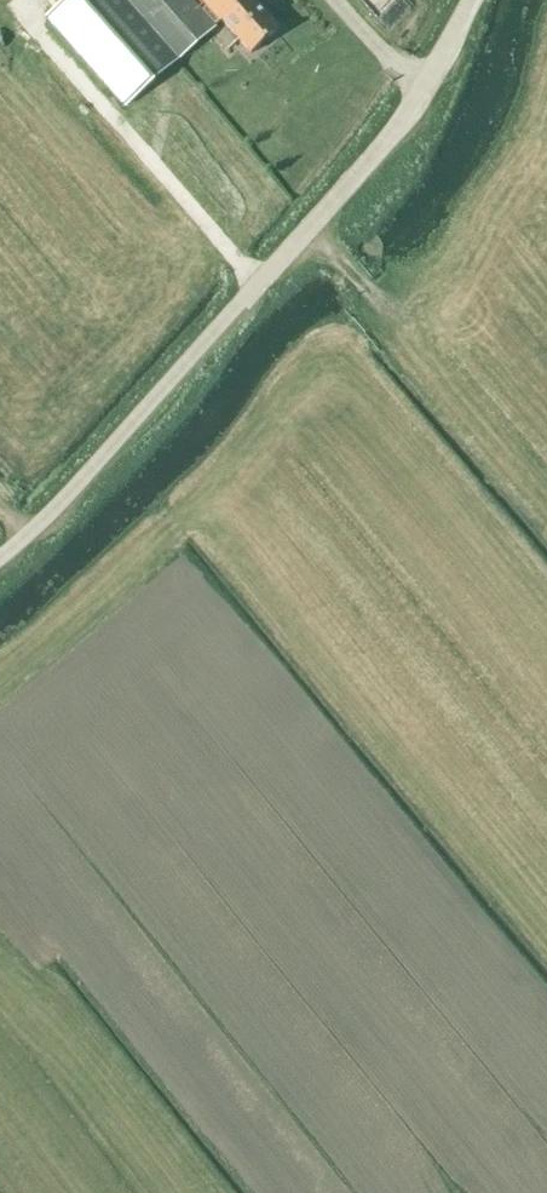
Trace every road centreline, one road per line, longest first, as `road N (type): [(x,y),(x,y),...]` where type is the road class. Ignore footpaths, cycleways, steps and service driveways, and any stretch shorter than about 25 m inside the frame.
road 1 (unclassified): [(0,561),(414,105),(466,0)]

